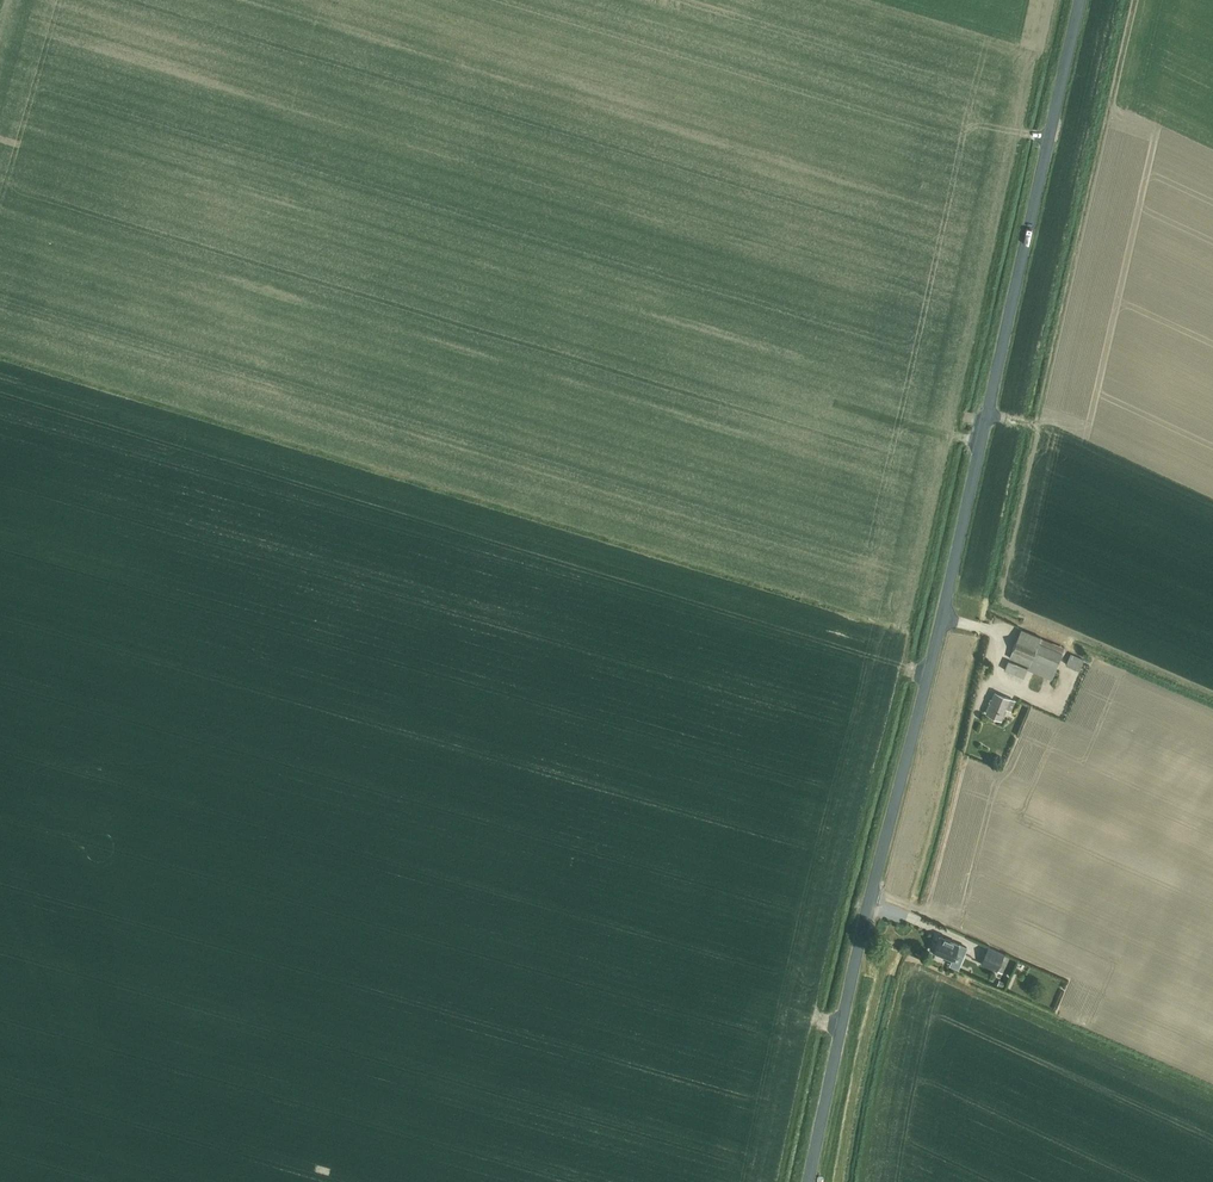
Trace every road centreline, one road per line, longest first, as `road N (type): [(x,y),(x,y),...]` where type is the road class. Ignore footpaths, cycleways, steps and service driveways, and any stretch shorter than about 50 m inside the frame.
road 1 (unclassified): [(809,1181),(1080,0)]

